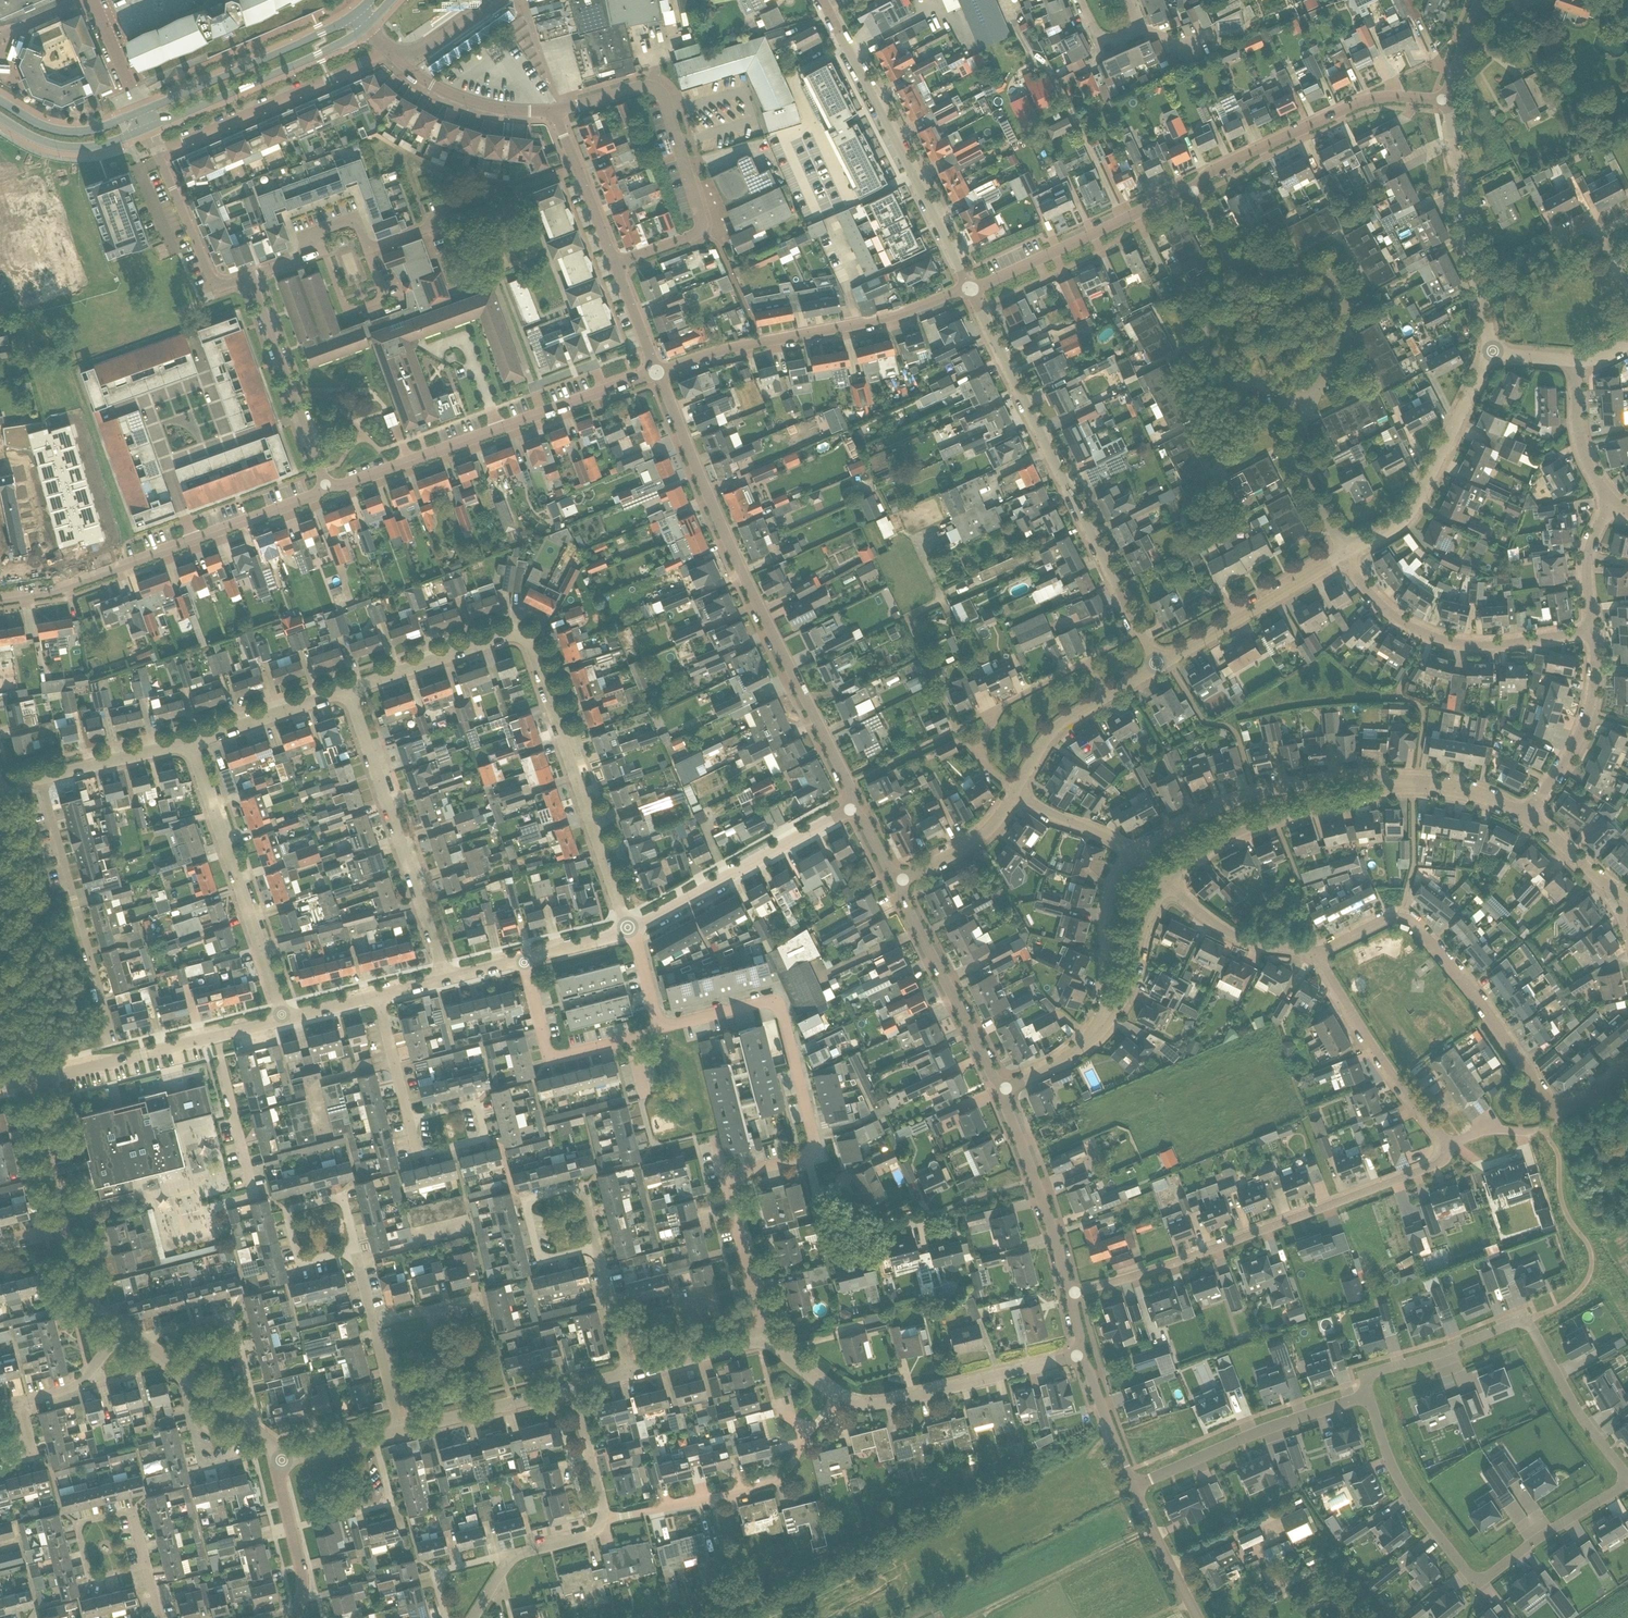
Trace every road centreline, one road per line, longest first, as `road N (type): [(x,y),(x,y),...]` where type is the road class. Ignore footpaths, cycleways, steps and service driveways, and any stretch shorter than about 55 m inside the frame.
road 1 (residential): [(1370,1396),(1366,1380),(1374,1371),(1525,1323),(1623,1467),(1624,1485),(1480,1579),(1421,1511),(1376,1414)]
road 2 (residential): [(349,691),(502,637),(524,640),(630,931)]
road 3 (unclassified): [(854,806),(850,783),(756,597),(660,371)]
road 4 (residential): [(1314,952),(1386,920),(1414,923),(1557,1112),(1627,1069)]
road 5 (residential): [(1158,666),(972,288)]
road 6 (residential): [(1074,1293),(1439,1162),(1444,1145)]
road 7 (unclassified): [(0,599),(54,591),(329,487)]
road 8 (residential): [(615,263),(702,229),(669,109),(644,86),(555,111)]
road 9 (unclassified): [(660,371),(887,317),(972,288)]
road 10 (residential): [(972,288),(826,0)]
road 11 (residential): [(251,277),(318,252),(311,234),(356,218),(367,248),(442,221),(467,288)]
road 12 (residential): [(447,977),(349,691)]
road 13 (residential): [(1413,784),(1318,780),(1196,816),(1133,853)]
road 14 (residential): [(283,1018),(190,741)]
road 15 (residential): [(808,1155),(817,1152),(802,1087),(773,1004),(658,1030)]
road 16 (residential): [(1593,632),(1458,644),(1400,621),(1348,556)]
road 17 (residential): [(604,1516),(782,1478),(838,1397)]
road 18 (residential): [(40,780),(114,1044)]
road 19 (unclassified): [(1195,188),(1214,170),(1362,101),(1446,99)]
road 20 (residential): [(1027,1154),(1114,1118),(1146,1132),(1277,1076)]
road 21 (residential): [(1168,885),(1184,867),(1259,826),(1413,784)]
road 22 (unclassified): [(1348,556),(1404,524),(1421,502),(1489,351)]
road 23 (unclassified): [(630,931),(854,806)]
road 24 (unclassified): [(1489,351),(1446,99)]
road 25 (residential): [(1135,1486),(1254,1434),(1370,1396)]
road 26 (residential): [(157,152),(386,49)]
road 27 (unclassified): [(1081,1355),(887,1403),(838,1397)]
road 28 (unclassified): [(972,288),(1195,188)]
road 29 (unclassified): [(1005,1089),(901,880)]
road 30 (residential): [(1444,1145),(1314,952)]
road 31 (residential): [(1312,401),(1347,312),(1330,278),(1233,264)]
road 32 (residential): [(329,487),(251,277)]
road 33 (unclassified): [(1158,666),(1348,556)]
road 34 (residential): [(250,1428),(257,1413),(231,1317),(153,1334),(145,1346)]
road 35 (track): [(1152,1528),(969,1617)]
road 36 (residential): [(1233,264),(1210,332),(1215,356),(1312,401)]
road 37 (residential): [(1529,817),(1590,701),(1593,632)]
road 38 (residential): [(223,1204),(256,1195),(216,1036)]
road 39 (secondary): [(191,105),(367,27)]
road 40 (unclassified): [(31,1083),(216,1036)]
road 41 (residential): [(978,754),(997,709),(1087,661),(1106,696)]
road 42 (secondary): [(357,13),(242,69),(191,105)]
road 43 (residential): [(1133,853),(1110,893),(1107,989),(1093,1035)]
road 44 (residential): [(630,1037),(548,1058),(523,957)]
road 45 (residential): [(808,1155),(820,1206),(850,1231),(942,1210)]
road 46 (unclassified): [(555,111),(466,99),(415,74),(386,49)]
road 47 (residential): [(251,277),(217,288),(157,152)]
road 48 (unclassified): [(329,487),(500,428)]
road 49 (unclassified): [(401,1432),(574,1388)]
road 50 (residential): [(598,1247),(541,1260),(527,1199),(582,1186)]
road 51 (residential): [(1348,556),(1293,454),(1312,401)]
road 52 (secondary): [(0,98),(12,127),(33,144),(145,125)]
road 53 (residential): [(146,1566),(90,1579),(77,1525),(132,1510)]
road 54 (residential): [(1093,1035),(1129,992),(1168,885)]
road 55 (residential): [(759,1342),(725,1176)]
road 56 (residential): [(409,1121),(474,1105),(482,1138),(417,1154)]
road 57 (residential): [(190,741),(349,691)]
road 58 (residential): [(1314,952),(1239,939),(1168,885)]
road 59 (residential): [(271,1443),(202,1467),(184,1390),(189,1379)]
road 60 (residential): [(356,1249),(300,1261),(290,1211),(344,1198)]
road 61 (unclassified): [(615,263),(555,111)]
road 62 (residential): [(291,1527),(386,1501),(374,1439)]
road 63 (residential): [(40,780),(190,741)]
road 64 (unclassified): [(31,1083),(64,1233)]
road 65 (residential): [(1613,502),(1584,461),(1576,361)]
road 66 (unclassified): [(901,880),(977,834),(1014,787)]
road 67 (unclassified): [(1074,1293),(1027,1154)]
road 68 (unclassified): [(0,940),(31,1083)]
road 69 (unclassified): [(1198,1617),(1135,1486)]
road 70 (unclassified): [(1135,1486),(1081,1355)]
road 71 (residential): [(526,1550),(435,1572),(445,1617)]
road 72 (residential): [(1133,853),(1043,811),(1014,787)]
road 73 (residential): [(1593,632),(1588,548),(1613,502)]
road 74 (residential): [(145,125),(92,0)]
road 75 (residential): [(122,1328),(82,1379),(18,1403)]
road 76 (unclassified): [(1014,787),(1048,734),(1106,696)]
road 77 (unclassified): [(631,1373),(759,1342)]
road 78 (residential): [(604,1516),(574,1388)]
road 79 (residential): [(409,1121),(377,994)]
road 80 (residential): [(631,1373),(598,1247)]
road 81 (residential): [(1627,897),(1529,817)]
road 82 (residential): [(1529,817),(1455,787),(1413,784)]

